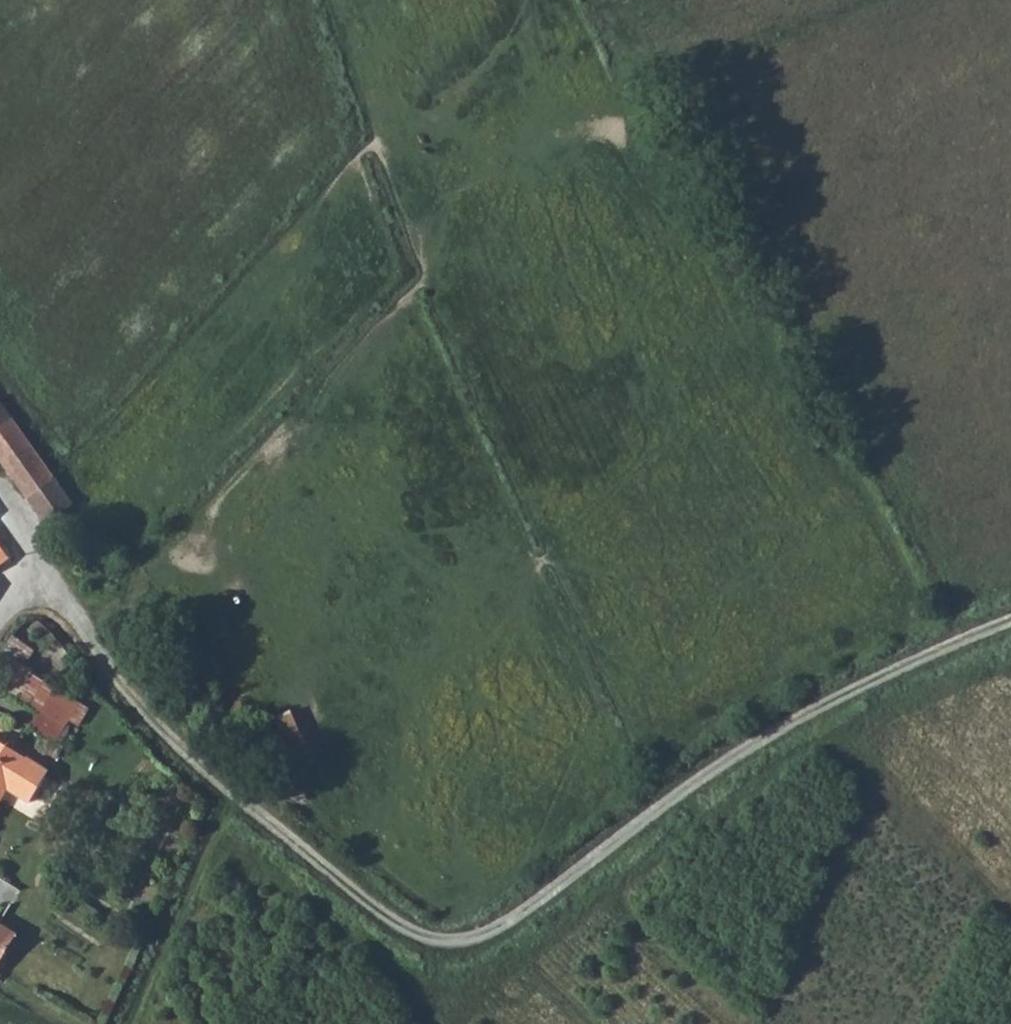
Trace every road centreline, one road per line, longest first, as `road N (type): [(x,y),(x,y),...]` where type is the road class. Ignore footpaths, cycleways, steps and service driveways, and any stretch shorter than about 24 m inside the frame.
road 1 (track): [(1010,620),(916,659),(759,742),(487,931),(434,939),(364,901),(168,735),(0,504)]
road 2 (track): [(130,1023),(231,792)]

